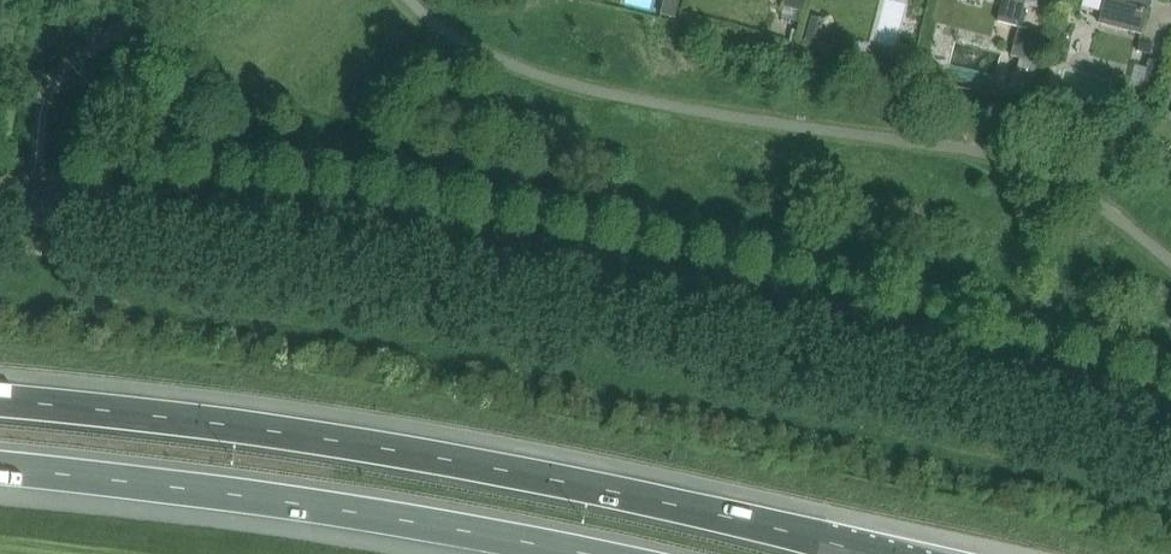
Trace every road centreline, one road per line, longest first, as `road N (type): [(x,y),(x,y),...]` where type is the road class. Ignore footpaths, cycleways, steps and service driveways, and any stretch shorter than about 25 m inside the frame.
road 1 (tertiary): [(1170,431),(828,328),(374,243),(0,198)]
road 2 (motorway): [(874,553),(503,468),(0,400)]
road 3 (motorway): [(0,466),(412,520),(590,553)]

